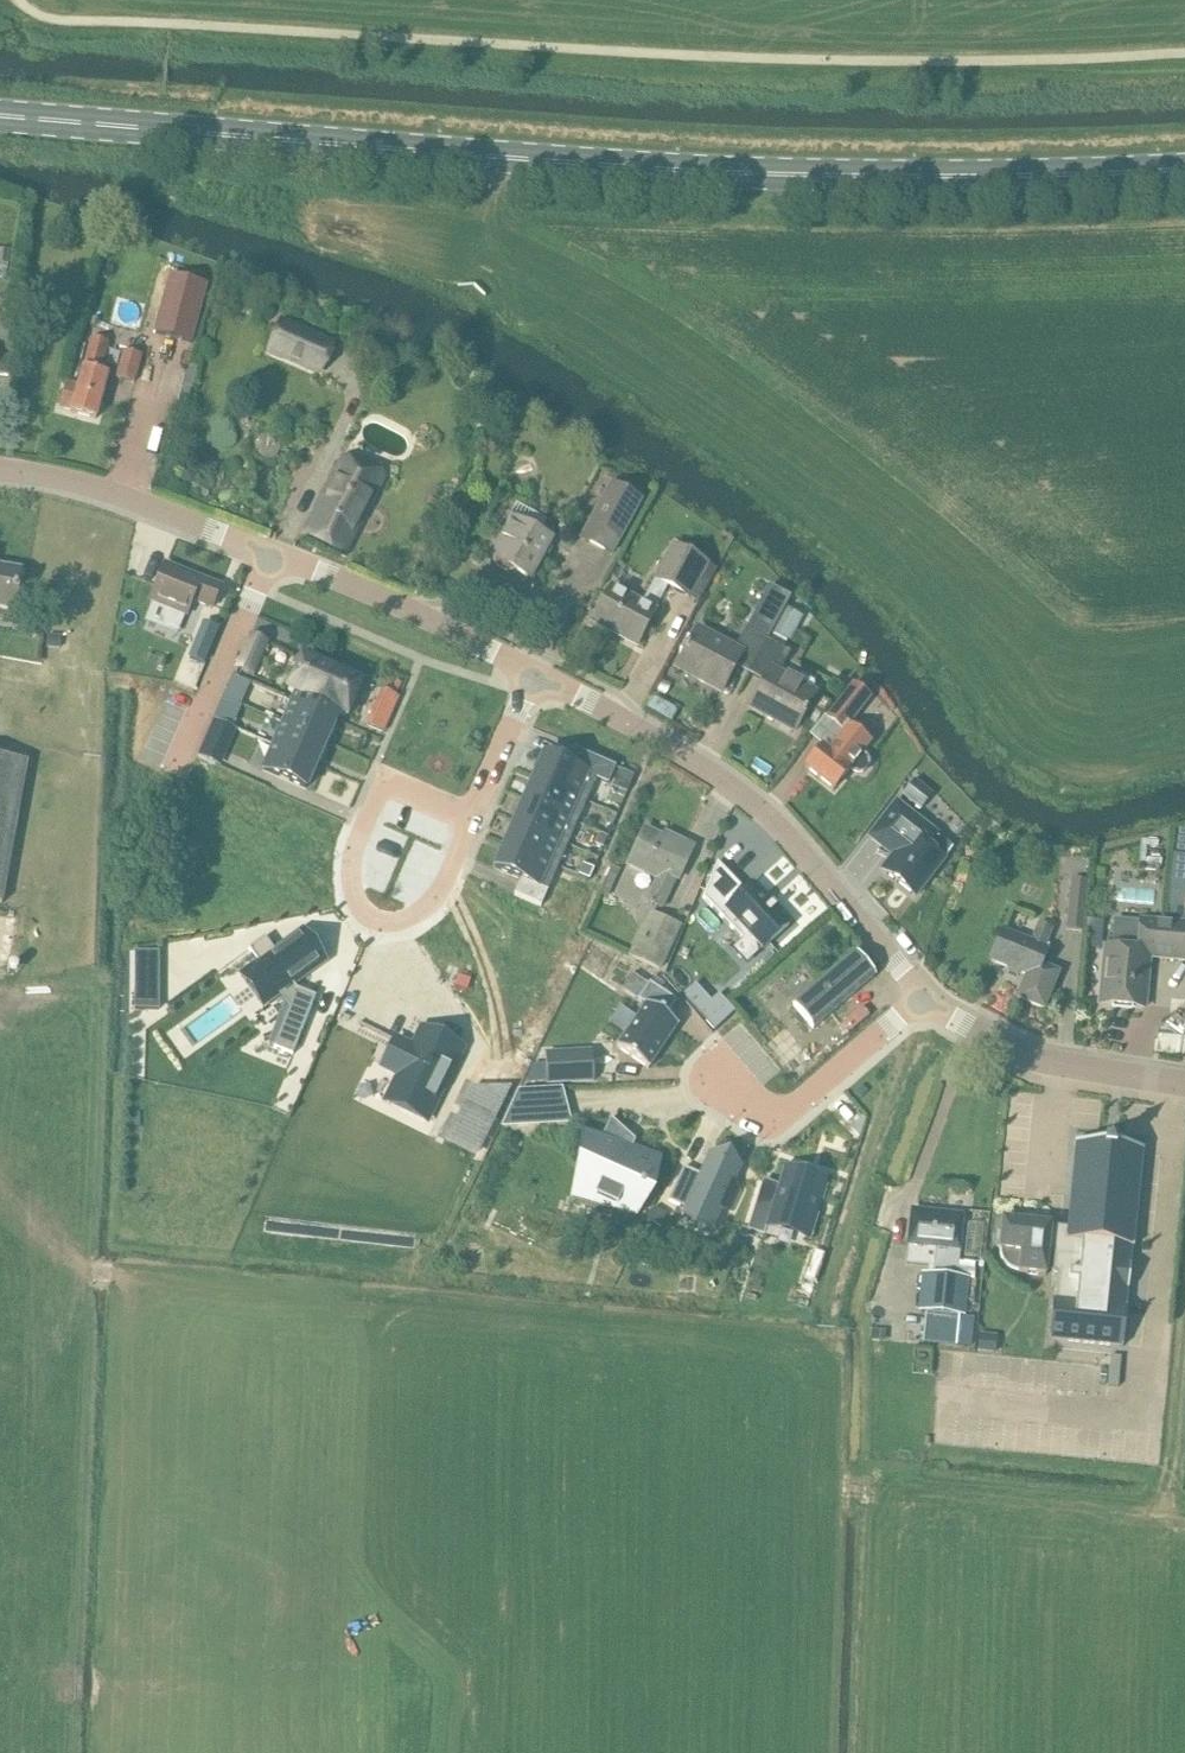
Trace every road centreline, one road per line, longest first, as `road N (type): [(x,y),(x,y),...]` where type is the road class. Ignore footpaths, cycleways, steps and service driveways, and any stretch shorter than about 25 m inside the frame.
road 1 (primary): [(0,115),(884,180),(1184,170)]
road 2 (tertiary): [(533,672),(146,500),(0,470)]
road 3 (tertiary): [(928,998),(740,799),(604,709),(533,672)]
road 4 (residential): [(698,1071),(723,1098),(755,1115),(783,1110),(928,998)]
road 5 (tertiary): [(1184,1087),(1014,1065),(965,1038),(928,998)]
road 6 (residential): [(533,672),(448,874)]

